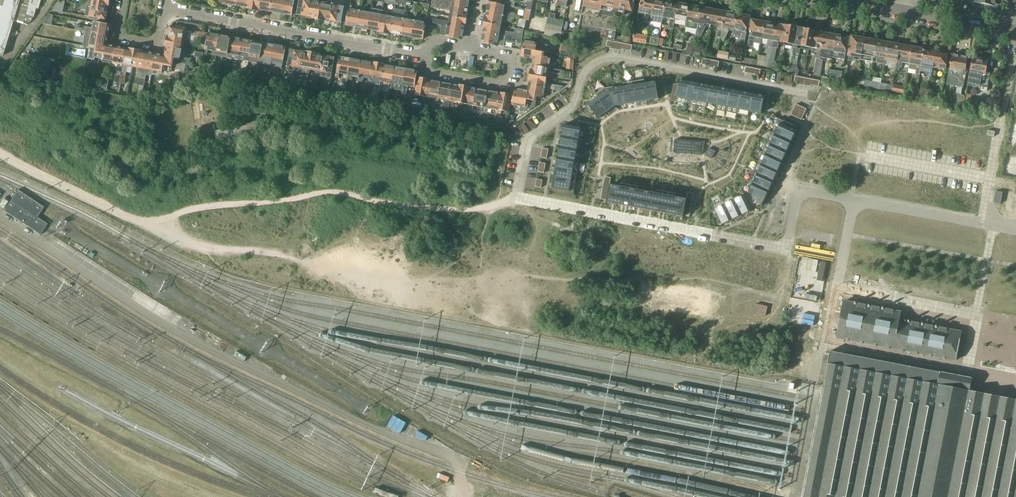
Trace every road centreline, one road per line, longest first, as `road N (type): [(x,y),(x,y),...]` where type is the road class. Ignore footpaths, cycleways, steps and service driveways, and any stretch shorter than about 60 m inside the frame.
road 1 (residential): [(808,94),(598,59),(581,76),(574,106),(529,142),(518,197)]
road 2 (track): [(145,219),(337,192),(457,210),(518,197)]
road 3 (residential): [(518,197),(788,247),(799,189)]
road 4 (residential): [(428,56),(165,8)]
road 5 (track): [(0,153),(145,219)]
road 6 (track): [(145,219),(213,249),(296,260)]
road 7 (residential): [(428,56),(434,73),(503,83),(507,57),(472,48)]

